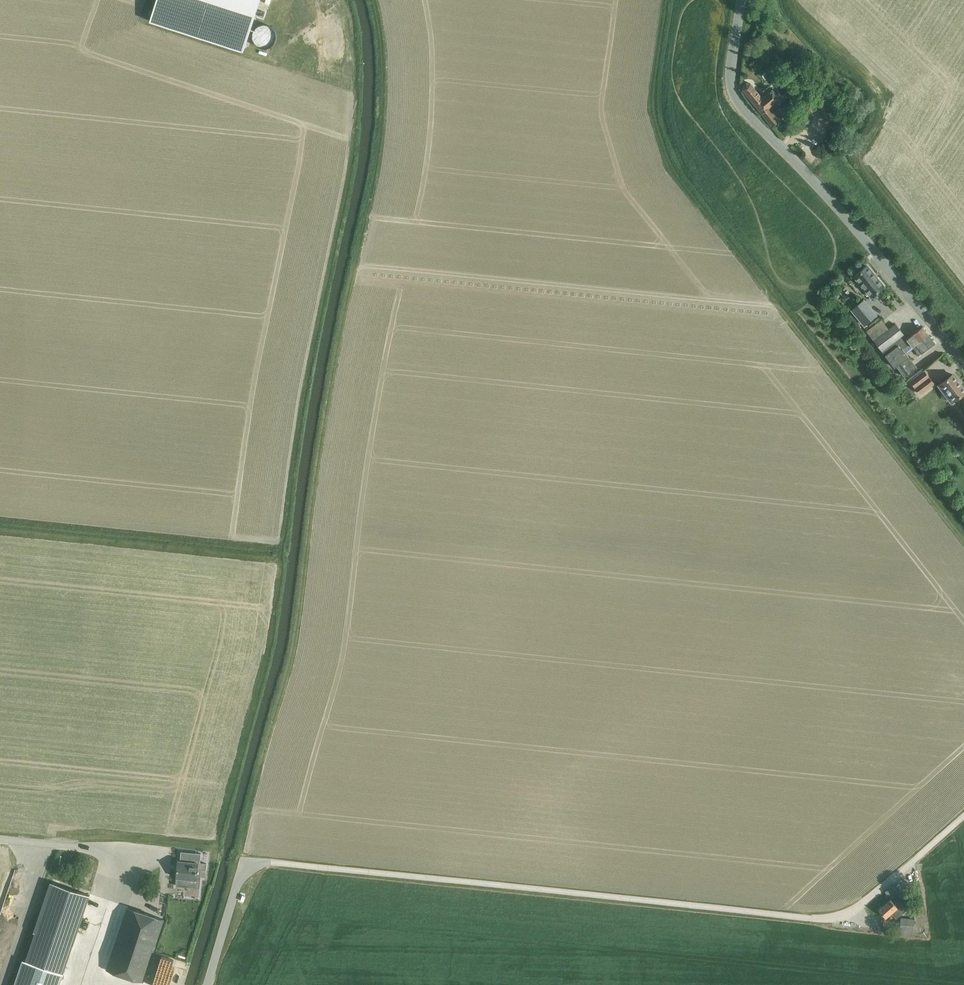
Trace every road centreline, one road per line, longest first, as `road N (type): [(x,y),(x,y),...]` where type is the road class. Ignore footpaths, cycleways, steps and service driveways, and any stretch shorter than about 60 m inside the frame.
road 1 (unclassified): [(0,843),(118,864),(152,866),(181,855),(834,922),(870,902),(963,818)]
road 2 (tertiary): [(963,365),(732,92),(741,0)]

